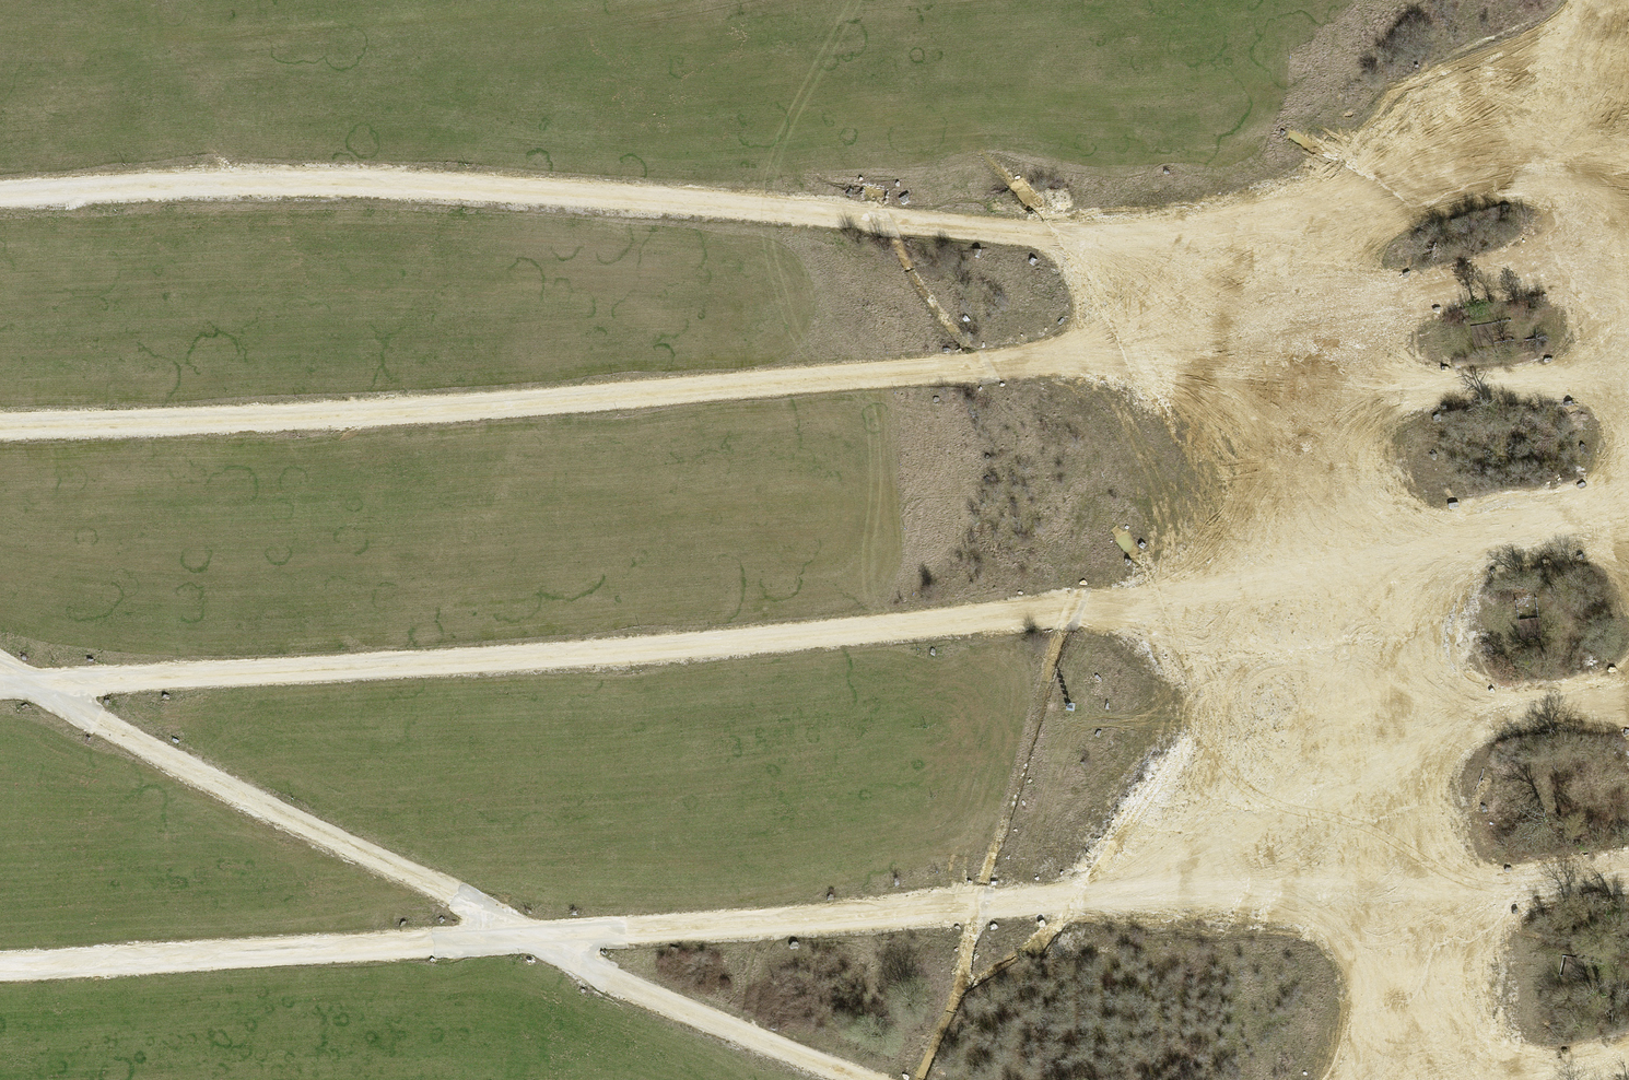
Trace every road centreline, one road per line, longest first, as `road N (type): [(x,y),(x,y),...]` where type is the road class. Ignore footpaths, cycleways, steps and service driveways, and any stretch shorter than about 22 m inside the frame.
road 1 (track): [(0,427),(454,412),(1295,342),(1329,563),(1628,510)]
road 2 (track): [(0,686),(477,663),(1103,613),(1329,563),(1403,893)]
road 3 (track): [(0,969),(1104,899),(1403,893),(1433,1079)]
road 4 (track): [(1349,222),(1047,237),(417,185),(197,184),(0,197)]
road 5 (track): [(0,666),(528,939),(860,1079)]
road 6 (track): [(1628,257),(1468,280),(1295,342),(1349,222),(1628,0)]
road 7 (track): [(1628,366),(1307,421)]
road 8 (track): [(1628,685),(1366,732)]
road 9 (track): [(1628,146),(1391,189)]
road 10 (track): [(1628,864),(1403,893)]

